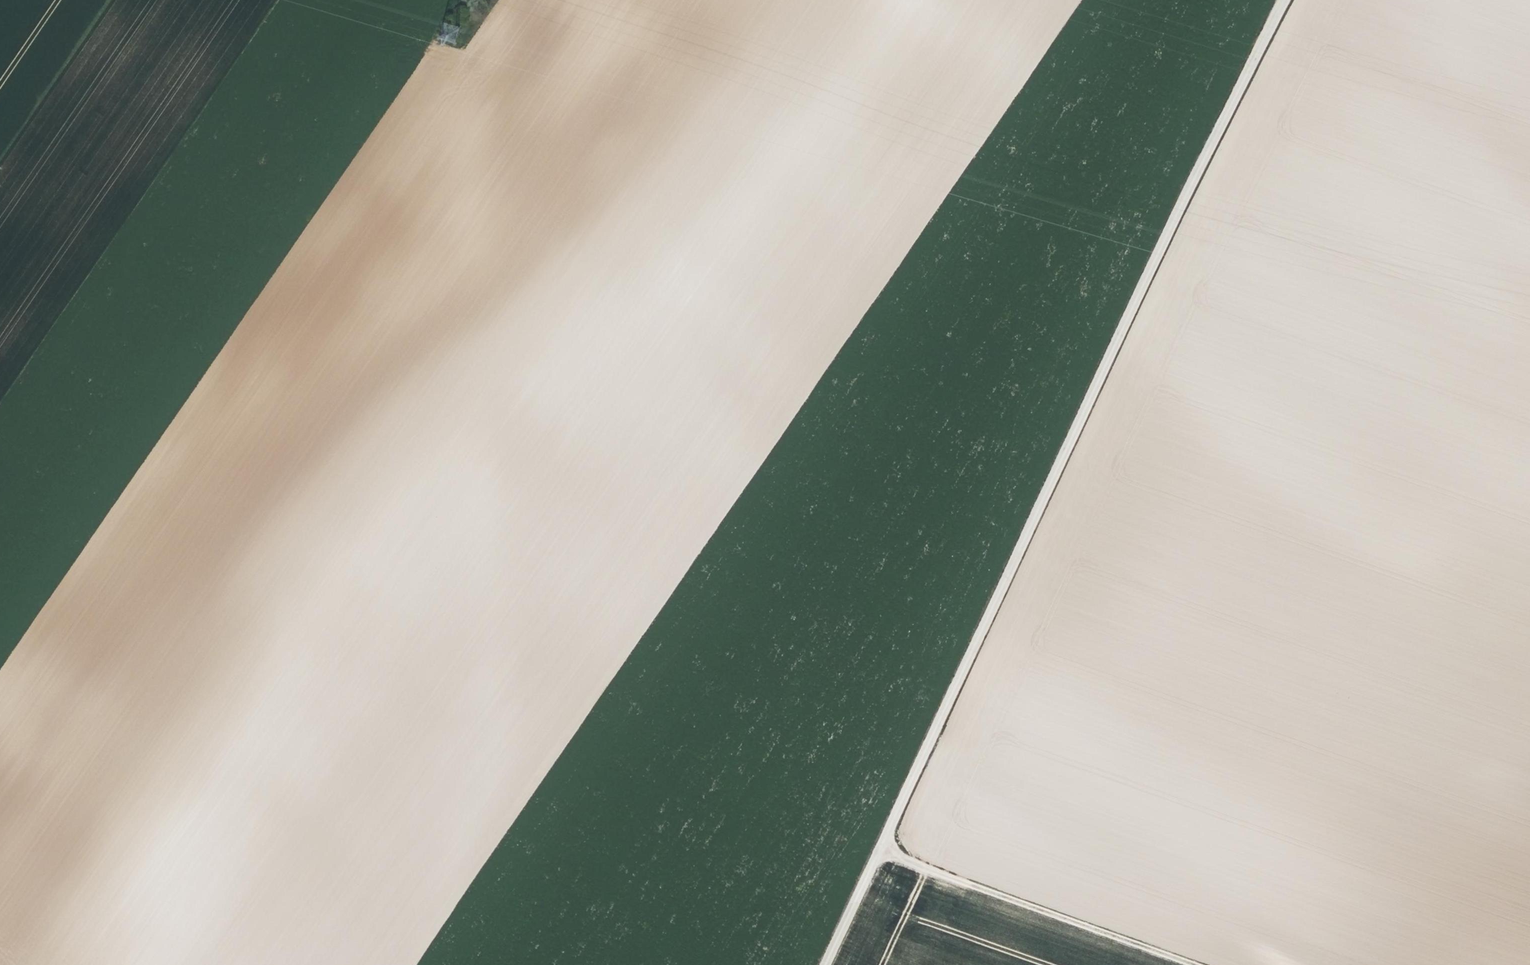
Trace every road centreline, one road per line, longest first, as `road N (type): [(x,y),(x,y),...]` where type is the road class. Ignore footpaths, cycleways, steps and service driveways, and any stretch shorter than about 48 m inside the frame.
road 1 (unclassified): [(1285,0),(828,964)]
road 2 (track): [(1192,964),(882,851)]

